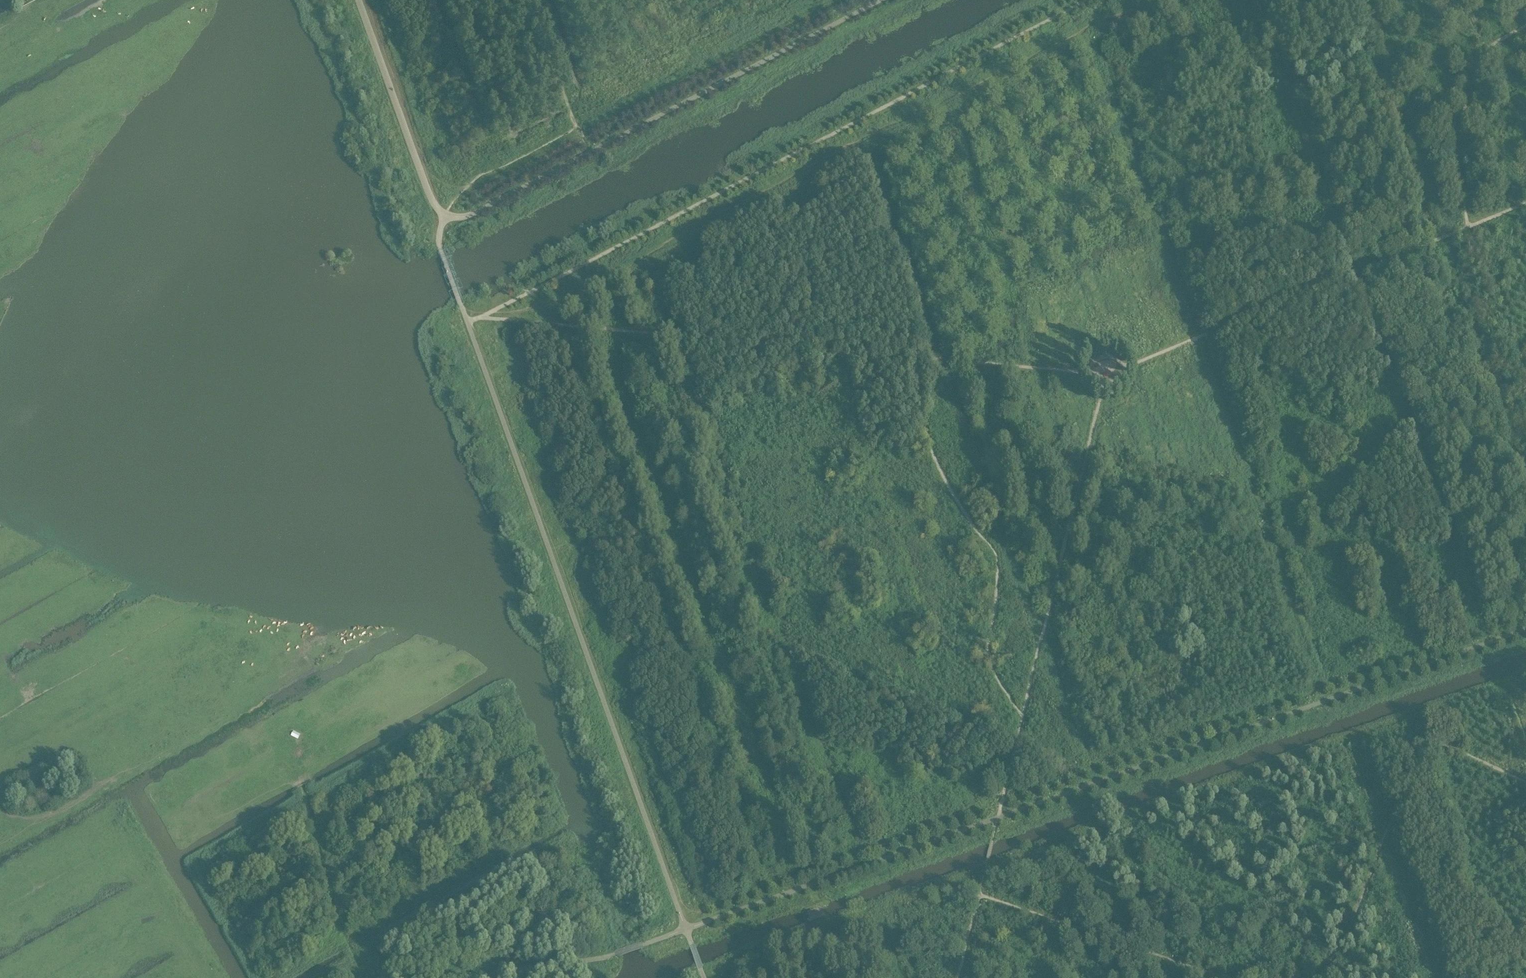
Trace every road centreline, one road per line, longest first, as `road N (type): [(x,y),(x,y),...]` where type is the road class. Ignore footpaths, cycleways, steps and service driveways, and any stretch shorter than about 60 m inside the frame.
road 1 (track): [(984,873),(1525,676)]
road 2 (track): [(1525,377),(1500,336),(1503,296),(1476,195),(1503,168),(1525,116)]

